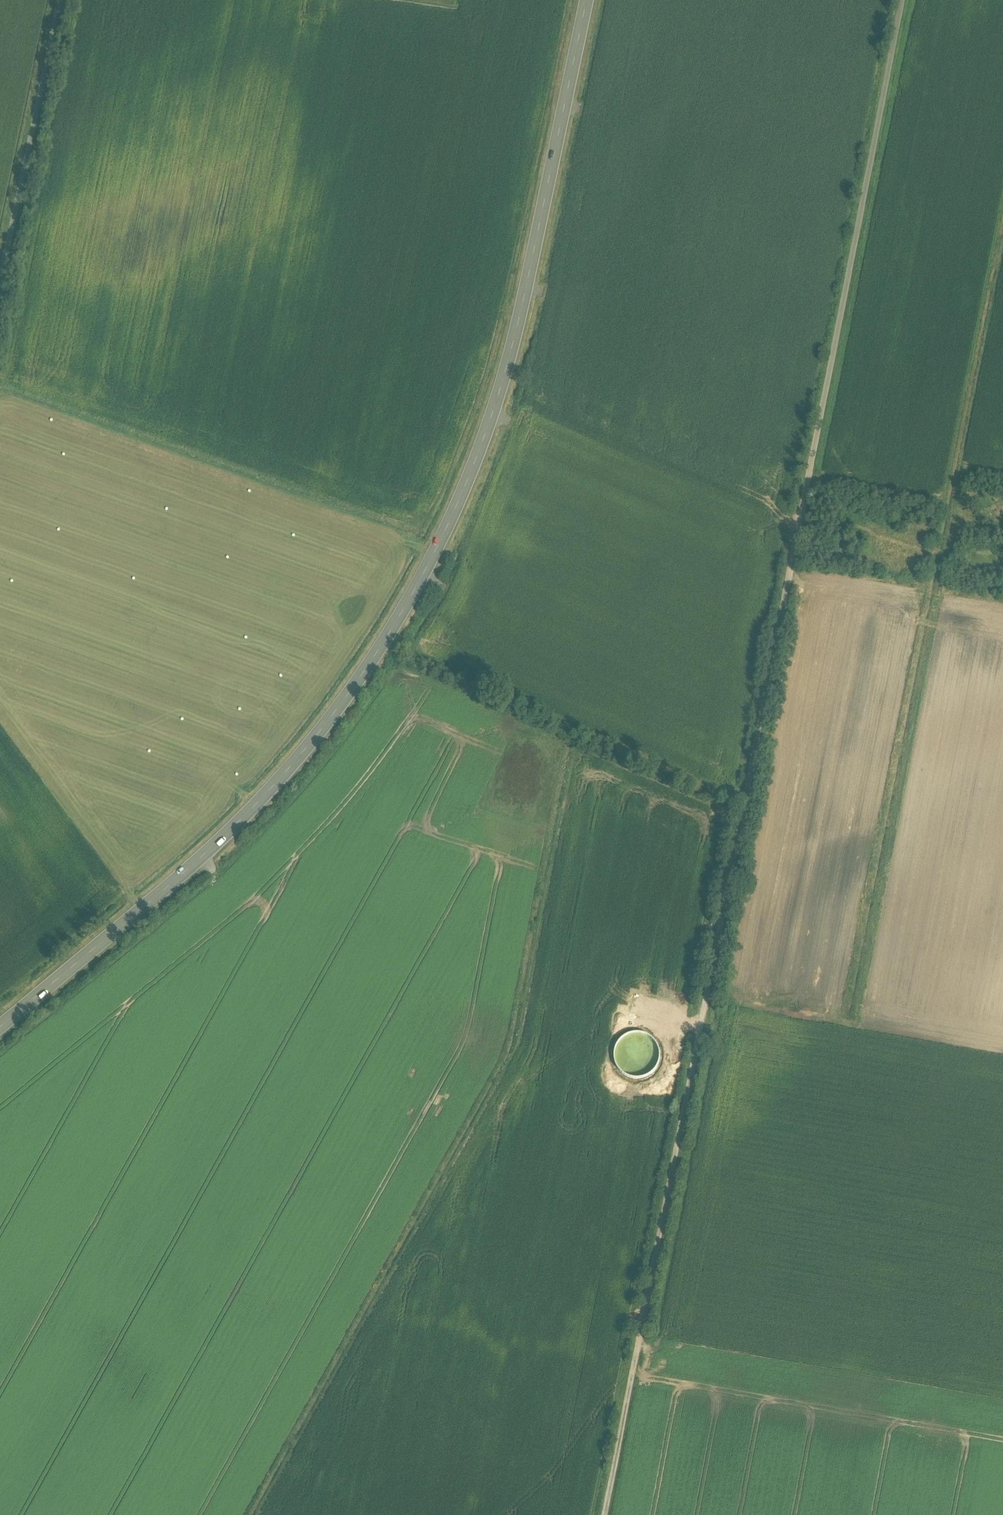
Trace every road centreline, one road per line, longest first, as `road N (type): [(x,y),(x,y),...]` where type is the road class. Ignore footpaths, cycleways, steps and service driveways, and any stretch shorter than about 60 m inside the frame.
road 1 (track): [(902,0),(610,1514)]
road 2 (primary): [(0,1027),(250,812),(354,686),(432,560),(507,371),(587,0)]
road 3 (track): [(61,0),(0,291)]

